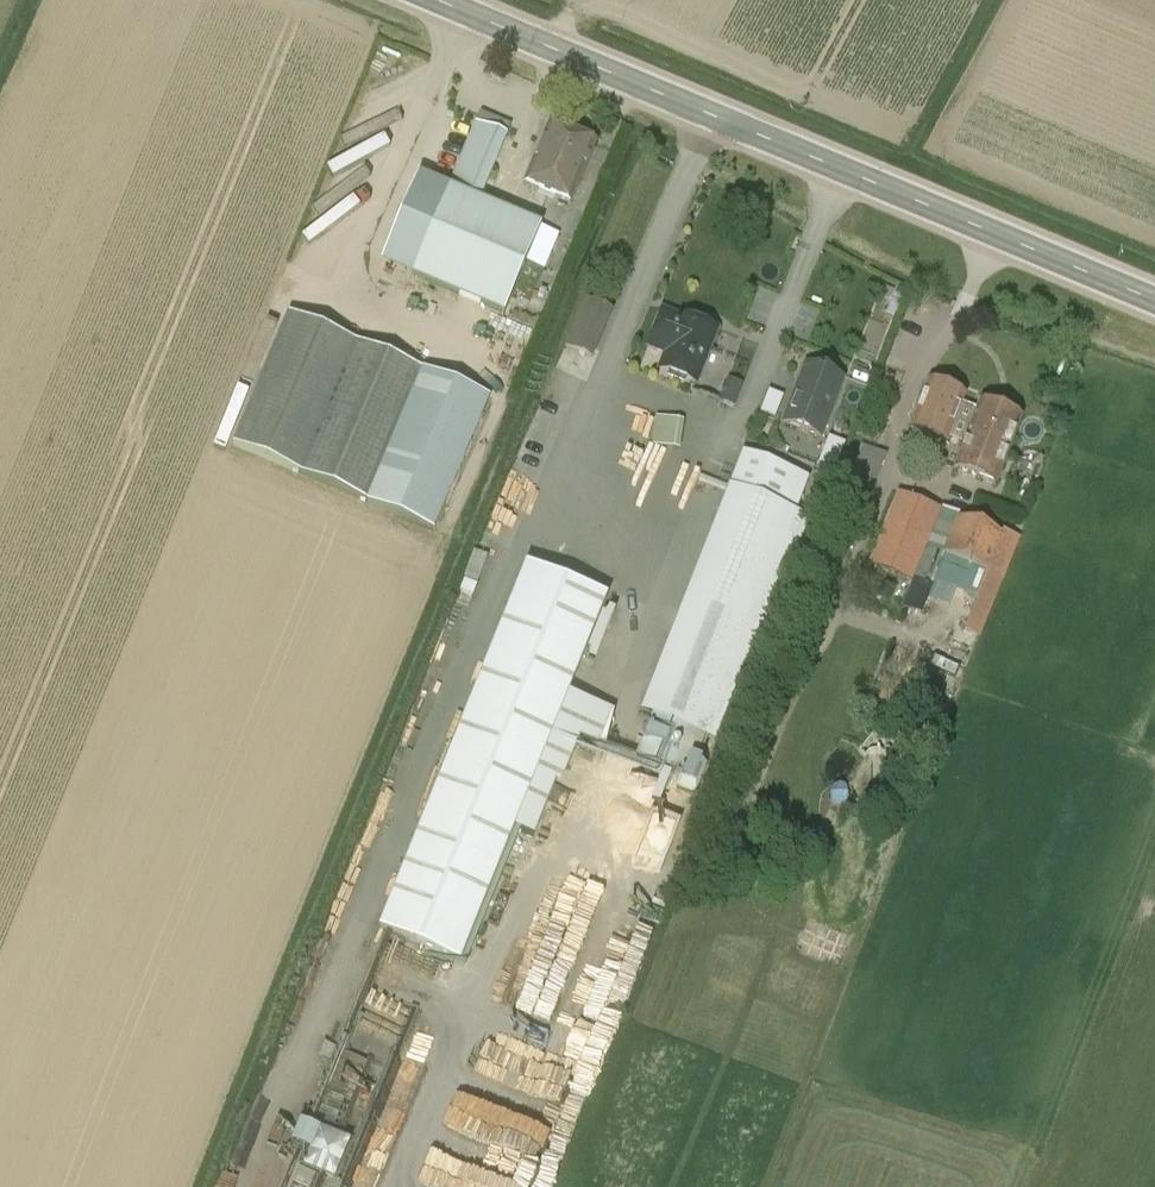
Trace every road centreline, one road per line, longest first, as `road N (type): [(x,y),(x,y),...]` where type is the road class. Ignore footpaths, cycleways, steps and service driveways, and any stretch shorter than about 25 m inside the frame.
road 1 (secondary): [(1154,301),(440,0)]

